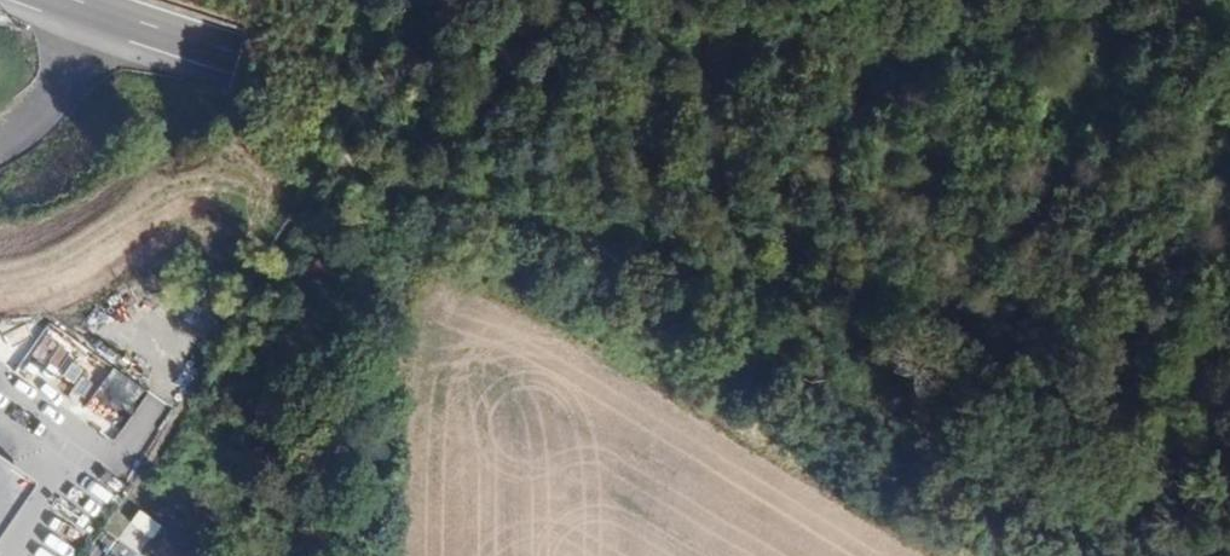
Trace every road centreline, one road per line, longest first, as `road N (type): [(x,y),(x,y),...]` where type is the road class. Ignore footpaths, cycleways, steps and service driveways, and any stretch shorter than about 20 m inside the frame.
road 1 (motorway): [(67,0),(235,57),(638,146),(1229,234)]
road 2 (motorway): [(1229,159),(758,95),(297,0)]

